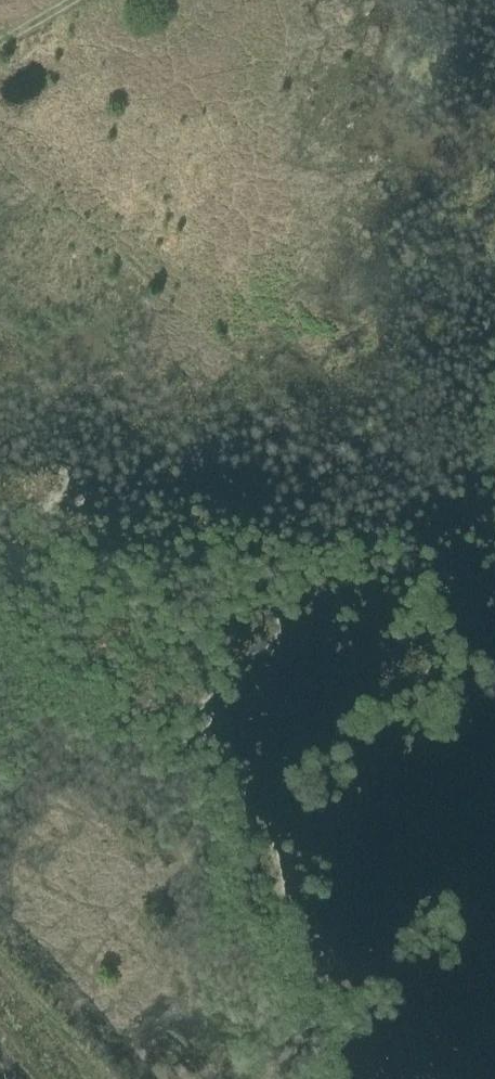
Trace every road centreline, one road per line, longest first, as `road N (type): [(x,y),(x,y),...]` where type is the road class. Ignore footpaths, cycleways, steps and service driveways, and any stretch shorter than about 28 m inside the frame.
road 1 (track): [(96,1078),(0,965)]

